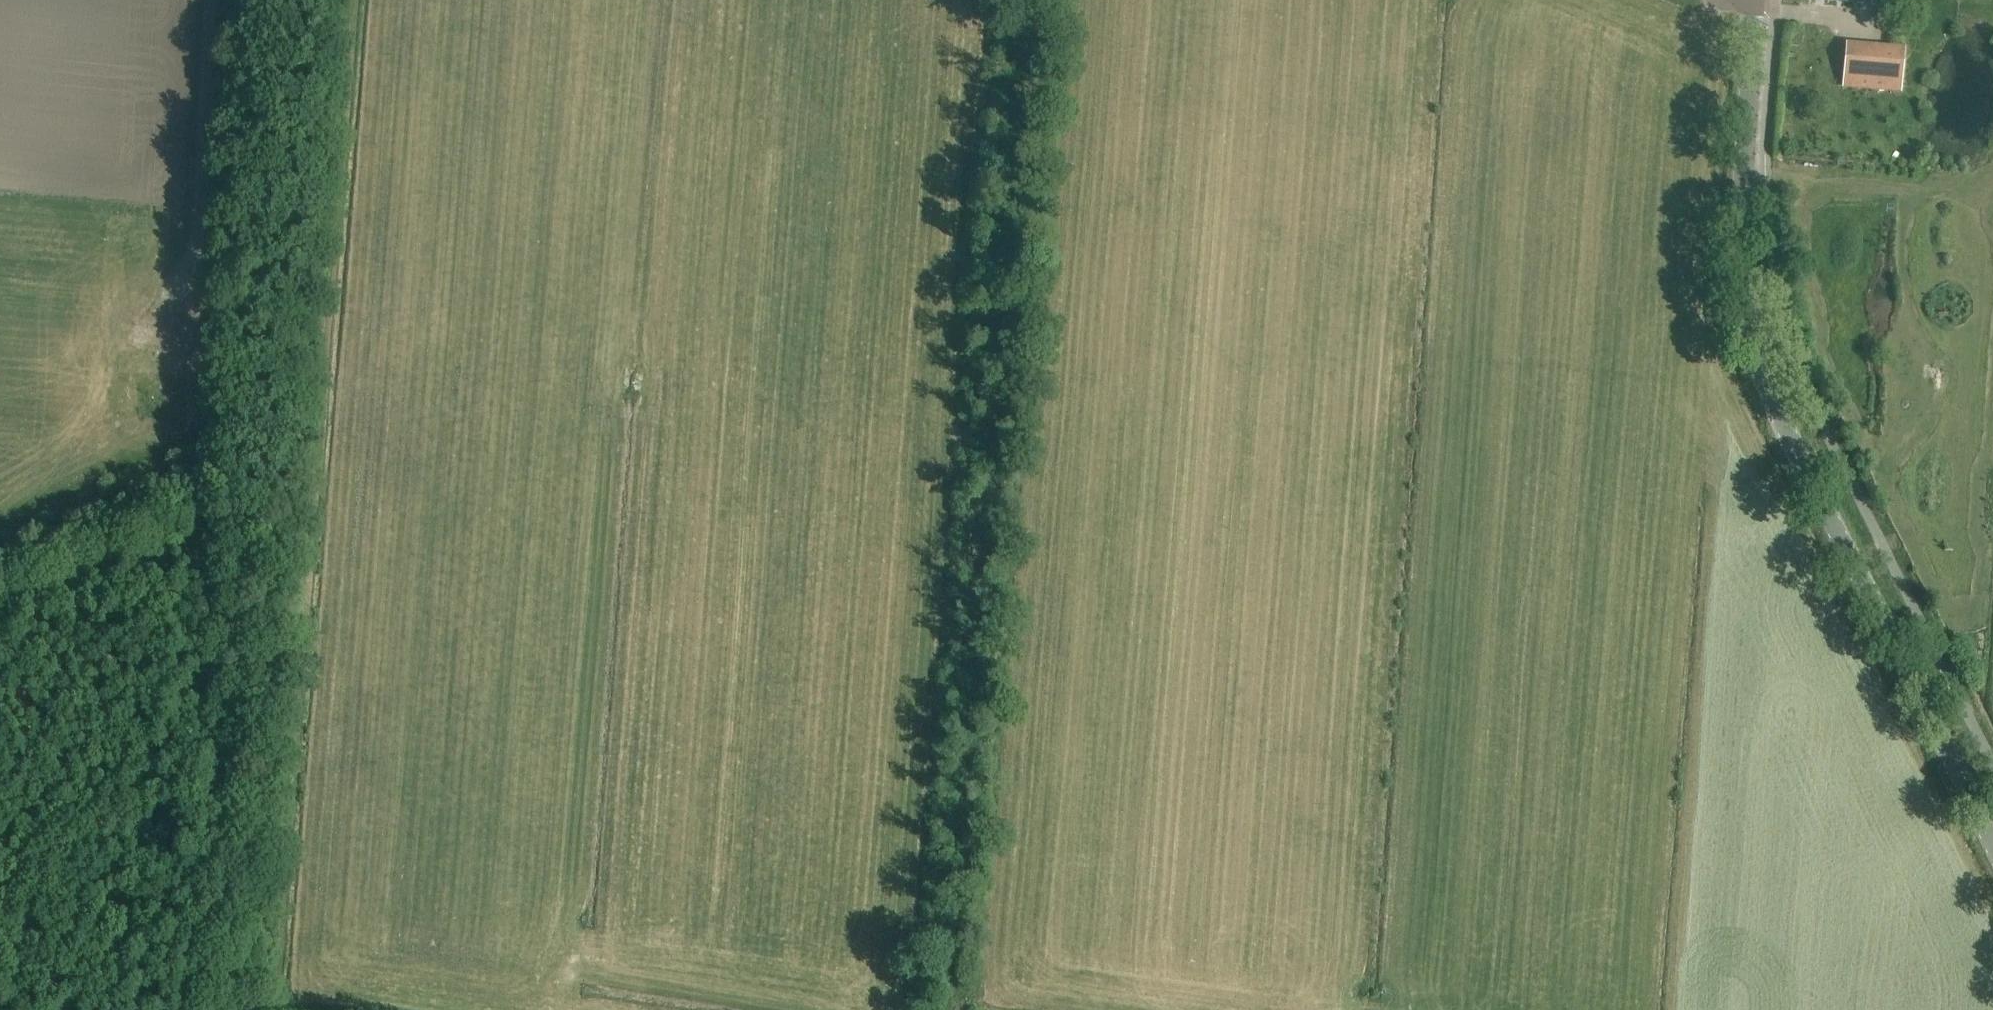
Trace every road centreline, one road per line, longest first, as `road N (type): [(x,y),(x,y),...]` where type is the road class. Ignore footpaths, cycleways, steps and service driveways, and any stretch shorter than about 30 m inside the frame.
road 1 (tertiary): [(1757,0),(1742,213),(1754,309),(1815,479),(1992,840)]

